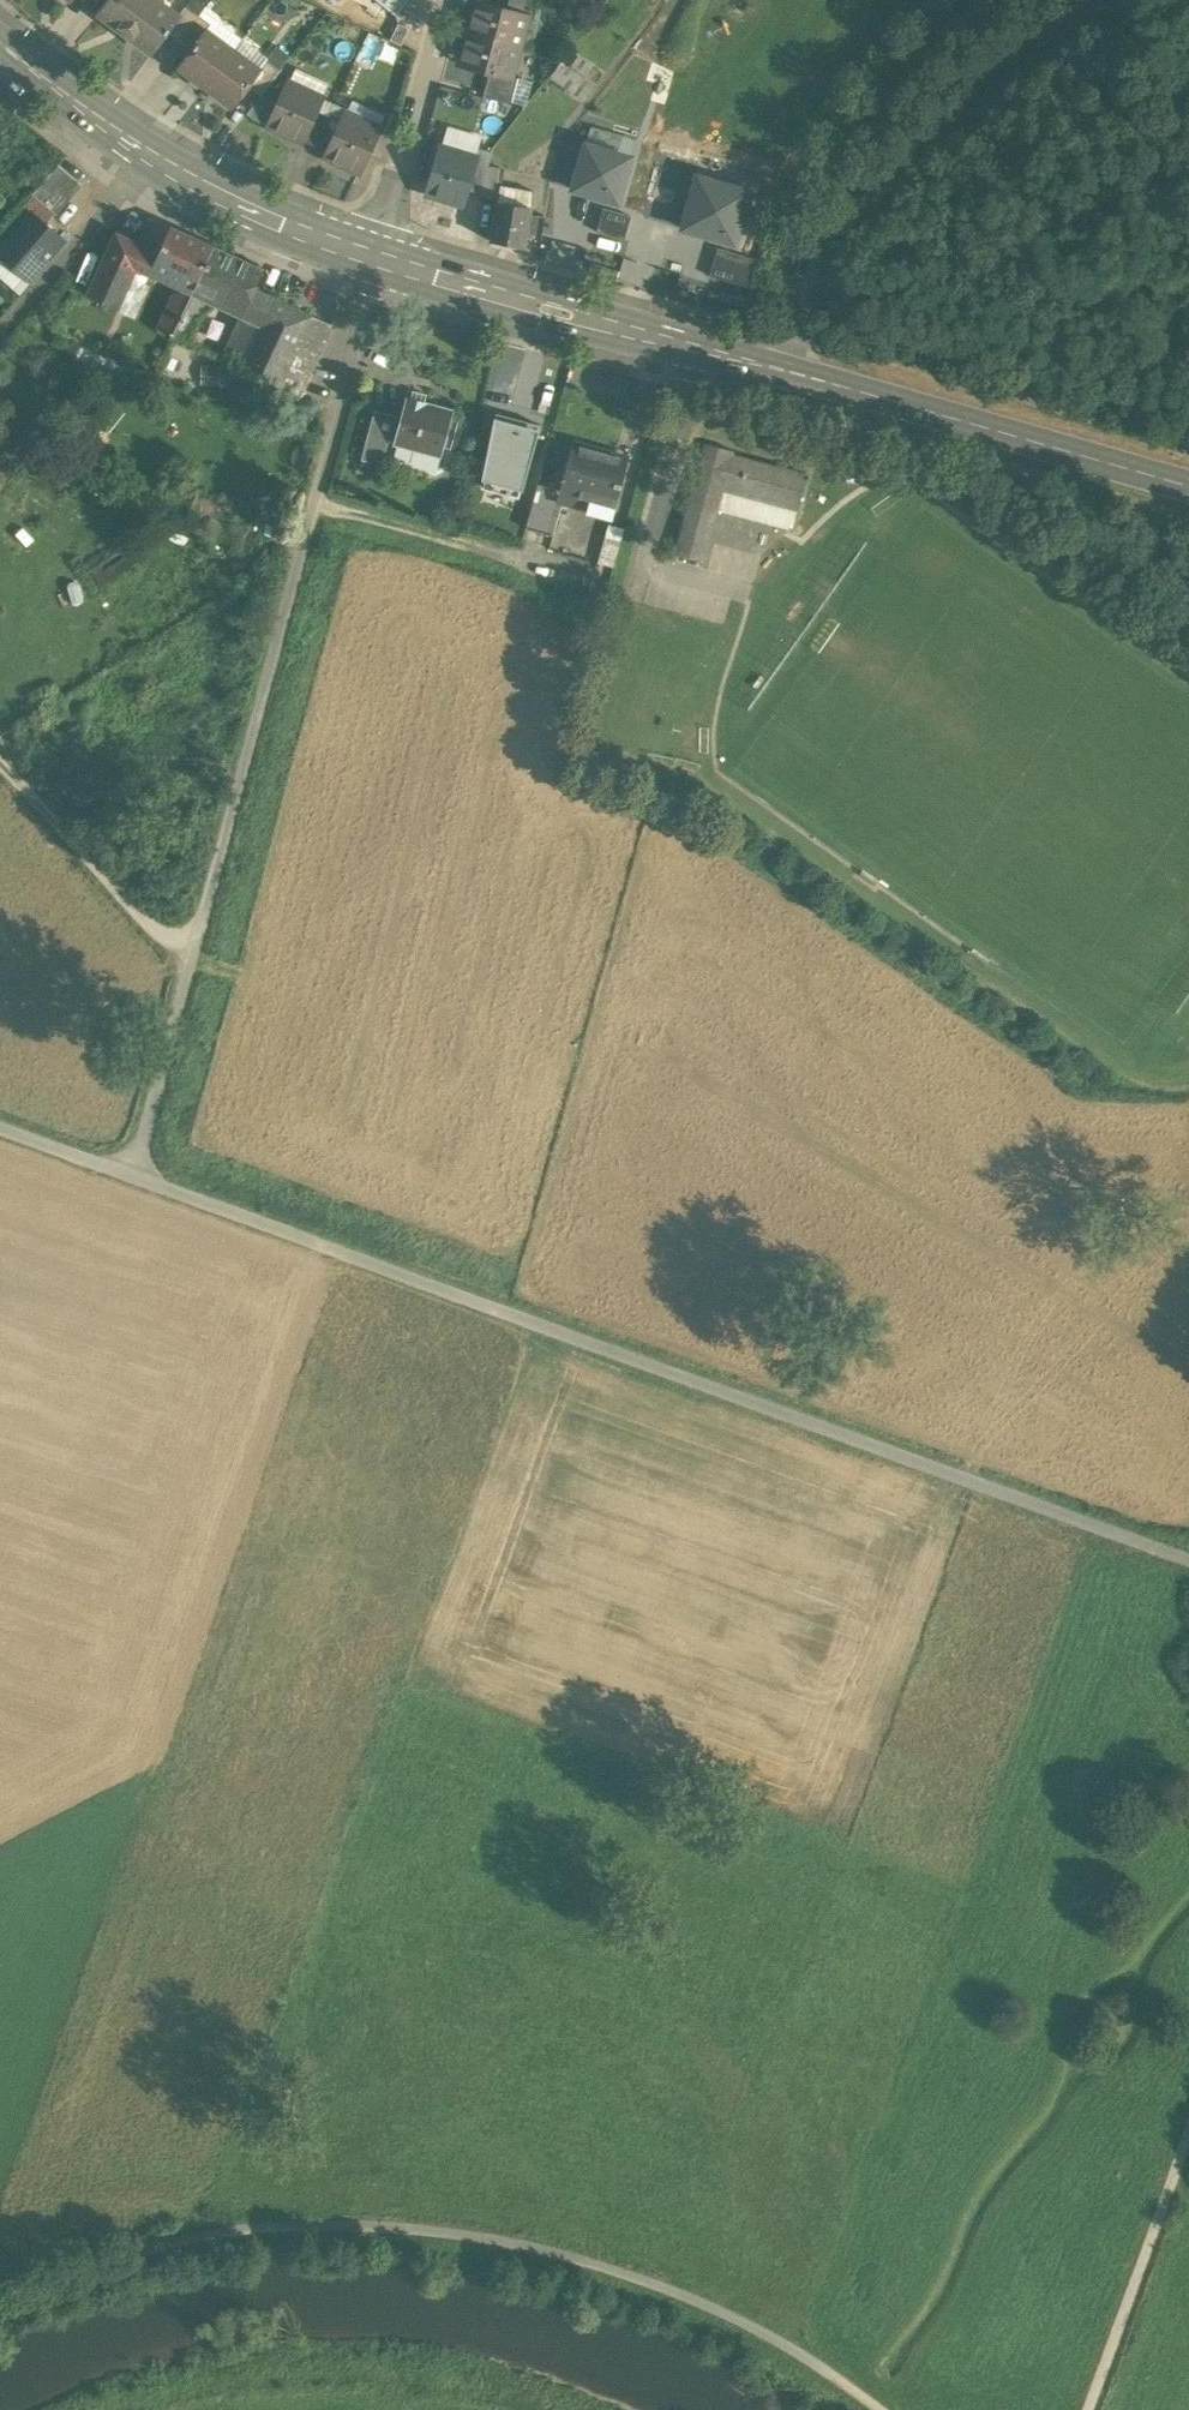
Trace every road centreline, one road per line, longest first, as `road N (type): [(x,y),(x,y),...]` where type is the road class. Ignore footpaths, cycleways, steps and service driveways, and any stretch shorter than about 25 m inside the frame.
road 1 (track): [(1188,1569),(0,1129)]
road 2 (track): [(0,2325),(223,2245),(312,2238),(447,2242),(560,2262),(662,2293),(796,2352),(883,2409)]
road 3 (secondary): [(1188,489),(380,251)]
road 4 (track): [(318,499),(134,1178)]
road 5 (track): [(795,375),(808,274),(832,233),(1104,0)]
road 6 (secondary): [(380,251),(200,188),(0,48)]
road 7 (track): [(574,566),(318,499)]
road 8 (residential): [(380,251),(441,0)]
road 9 (track): [(1109,2409),(1188,2193)]

